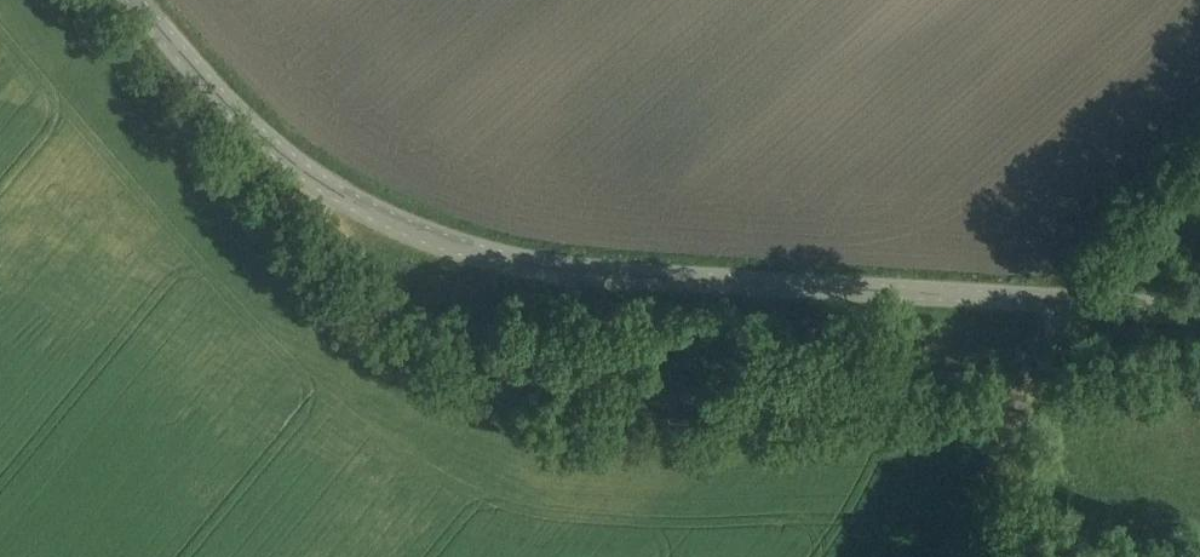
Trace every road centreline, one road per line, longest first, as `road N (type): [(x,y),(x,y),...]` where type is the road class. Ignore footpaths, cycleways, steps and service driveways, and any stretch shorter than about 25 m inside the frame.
road 1 (tertiary): [(1199,313),(586,270),(484,254),(391,222),(268,146),(141,0)]
road 2 (track): [(268,146),(376,277),(454,339),(542,392),(631,404),(762,399),(1023,364),(1199,321)]
road 3 (track): [(1034,361),(1005,485),(959,556)]

